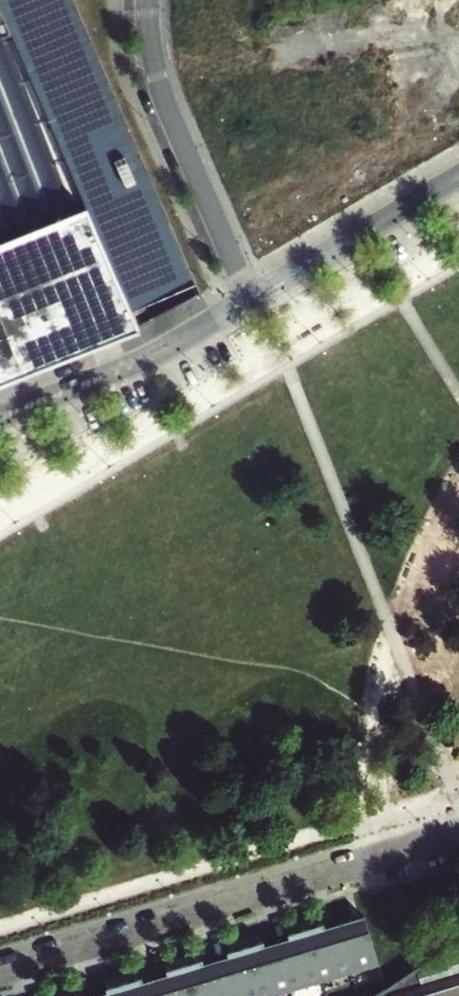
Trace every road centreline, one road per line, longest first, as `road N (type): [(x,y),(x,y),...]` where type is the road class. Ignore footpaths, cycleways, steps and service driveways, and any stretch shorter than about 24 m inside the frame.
road 1 (residential): [(0,971),(458,835)]
road 2 (residential): [(252,296),(157,82),(147,0)]
road 3 (residential): [(0,414),(141,359),(252,296)]
road 4 (residential): [(252,296),(458,175)]

